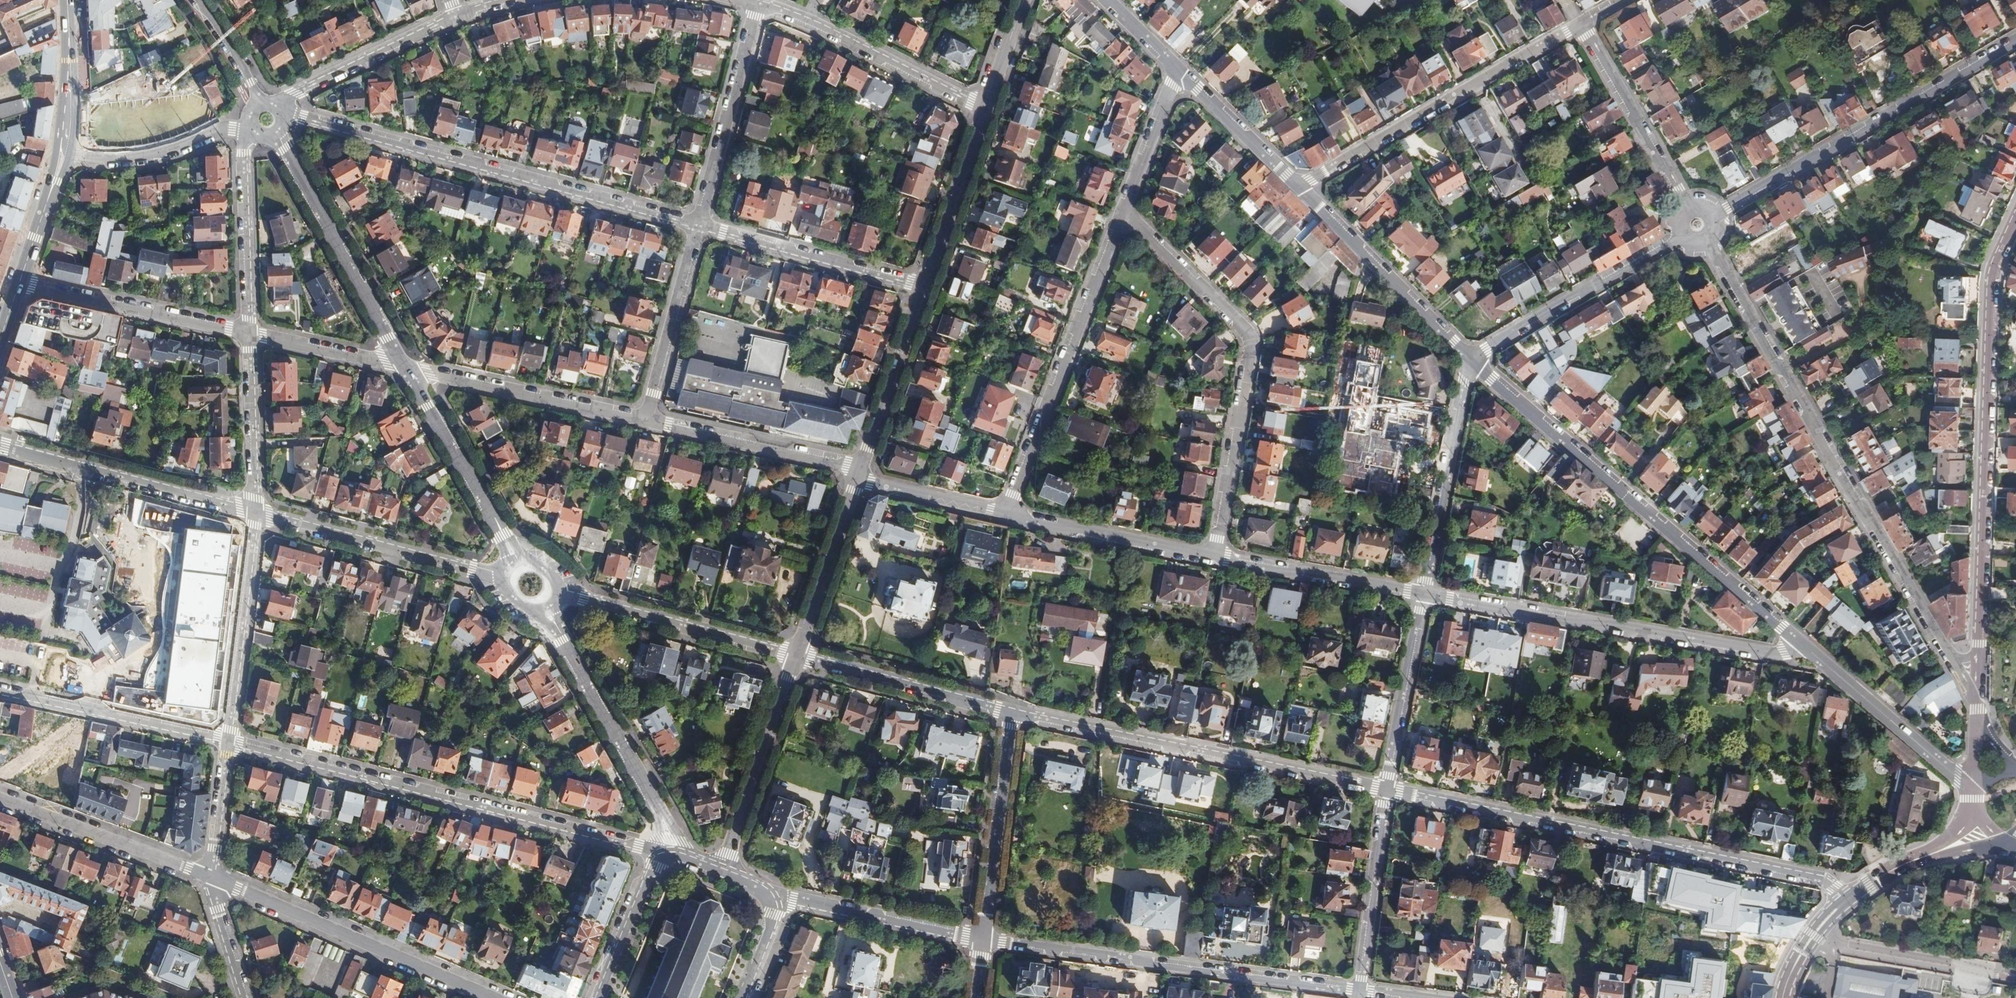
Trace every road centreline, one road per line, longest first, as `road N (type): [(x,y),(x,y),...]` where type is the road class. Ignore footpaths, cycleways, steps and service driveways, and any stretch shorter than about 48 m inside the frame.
road 1 (residential): [(1977,708),(1710,242)]
road 2 (unclassified): [(2015,218),(1992,274),(1977,708)]
road 3 (residential): [(1388,789),(1823,877),(1845,900)]
road 4 (tertiary): [(1825,662),(1472,358)]
road 5 (residential): [(659,855),(227,739)]
road 6 (residential): [(698,228),(283,114)]
road 7 (residential): [(1425,595),(1825,662)]
road 8 (residential): [(1124,211),(1251,341),(1215,558)]
road 9 (residential): [(1011,710),(1388,789)]
road 10 (residential): [(983,939),(1360,990)]
road 11 (unclassified): [(1716,213),(2015,39)]
road 12 (residential): [(1583,25),(1298,186)]
road 13 (residential): [(1124,211),(1008,513)]
road 14 (residential): [(489,997),(212,880)]
road 15 (residential): [(543,608),(679,854)]
road 16 (residential): [(275,134),(406,369)]
road 17 (residential): [(0,446),(255,513)]
road 18 (residential): [(507,580),(255,513)]
road 19 (residential): [(796,656),(555,592)]
road 20 (residential): [(760,6),(986,109)]
road 21 (residential): [(647,422),(406,369)]
road 22 (residential): [(1472,358),(1683,234)]
road 23 (tertiary): [(1472,358),(1298,186)]
road 24 (residential): [(1472,358),(1425,595)]
road 25 (residential): [(250,332),(19,282)]
road 26 (residential): [(925,284),(698,228)]
road 27 (residential): [(0,693),(227,739)]
road 28 (residential): [(983,939),(1011,710)]
road 29 (residential): [(698,228),(760,6)]
road 30 (residential): [(255,513),(227,739)]
road 31 (residential): [(212,880),(0,800)]
road 32 (residential): [(406,369),(520,564)]
road 33 (residential): [(1011,710),(796,656)]
road 34 (residential): [(796,656),(726,866)]
road 35 (residential): [(859,474),(647,422)]
road 36 (residential): [(1215,558),(1425,595)]
road 37 (unclassified): [(1690,209),(1583,25)]
road 38 (residential): [(1008,513),(1215,558)]
road 39 (residential): [(2015,980),(1809,942)]
road 40 (residential): [(253,129),(244,153),(250,332)]
road 41 (residential): [(983,939),(782,903)]
road 42 (residential): [(1388,789),(1360,990)]
road 43 (residential): [(925,284),(859,474)]
road 44 (residential): [(698,228),(647,422)]
road 45 (residential): [(1425,595),(1388,789)]
road 46 (residential): [(276,104),(454,20)]
road 47 (tertiary): [(1972,790),(1825,662)]
road 48 (residential): [(62,160),(150,159),(250,123)]
road 49 (residential): [(859,474),(796,656)]
road 50 (residential): [(986,109),(925,284)]
road 51 (residential): [(250,332),(255,513)]
road 52 (tertiary): [(1298,186),(1179,71)]
road 53 (residential): [(406,369),(250,332)]
road 54 (secondary): [(67,0),(62,160)]
road 55 (residential): [(659,855),(599,997)]
road 56 (residential): [(859,474),(1008,513)]
road 57 (residential): [(1179,71),(1124,211)]
road 58 (residential): [(227,739),(212,880)]
road 59 (secondary): [(62,160),(19,282)]
road 60 (residential): [(245,997),(212,880)]
road 61 (residential): [(259,103),(196,0)]

